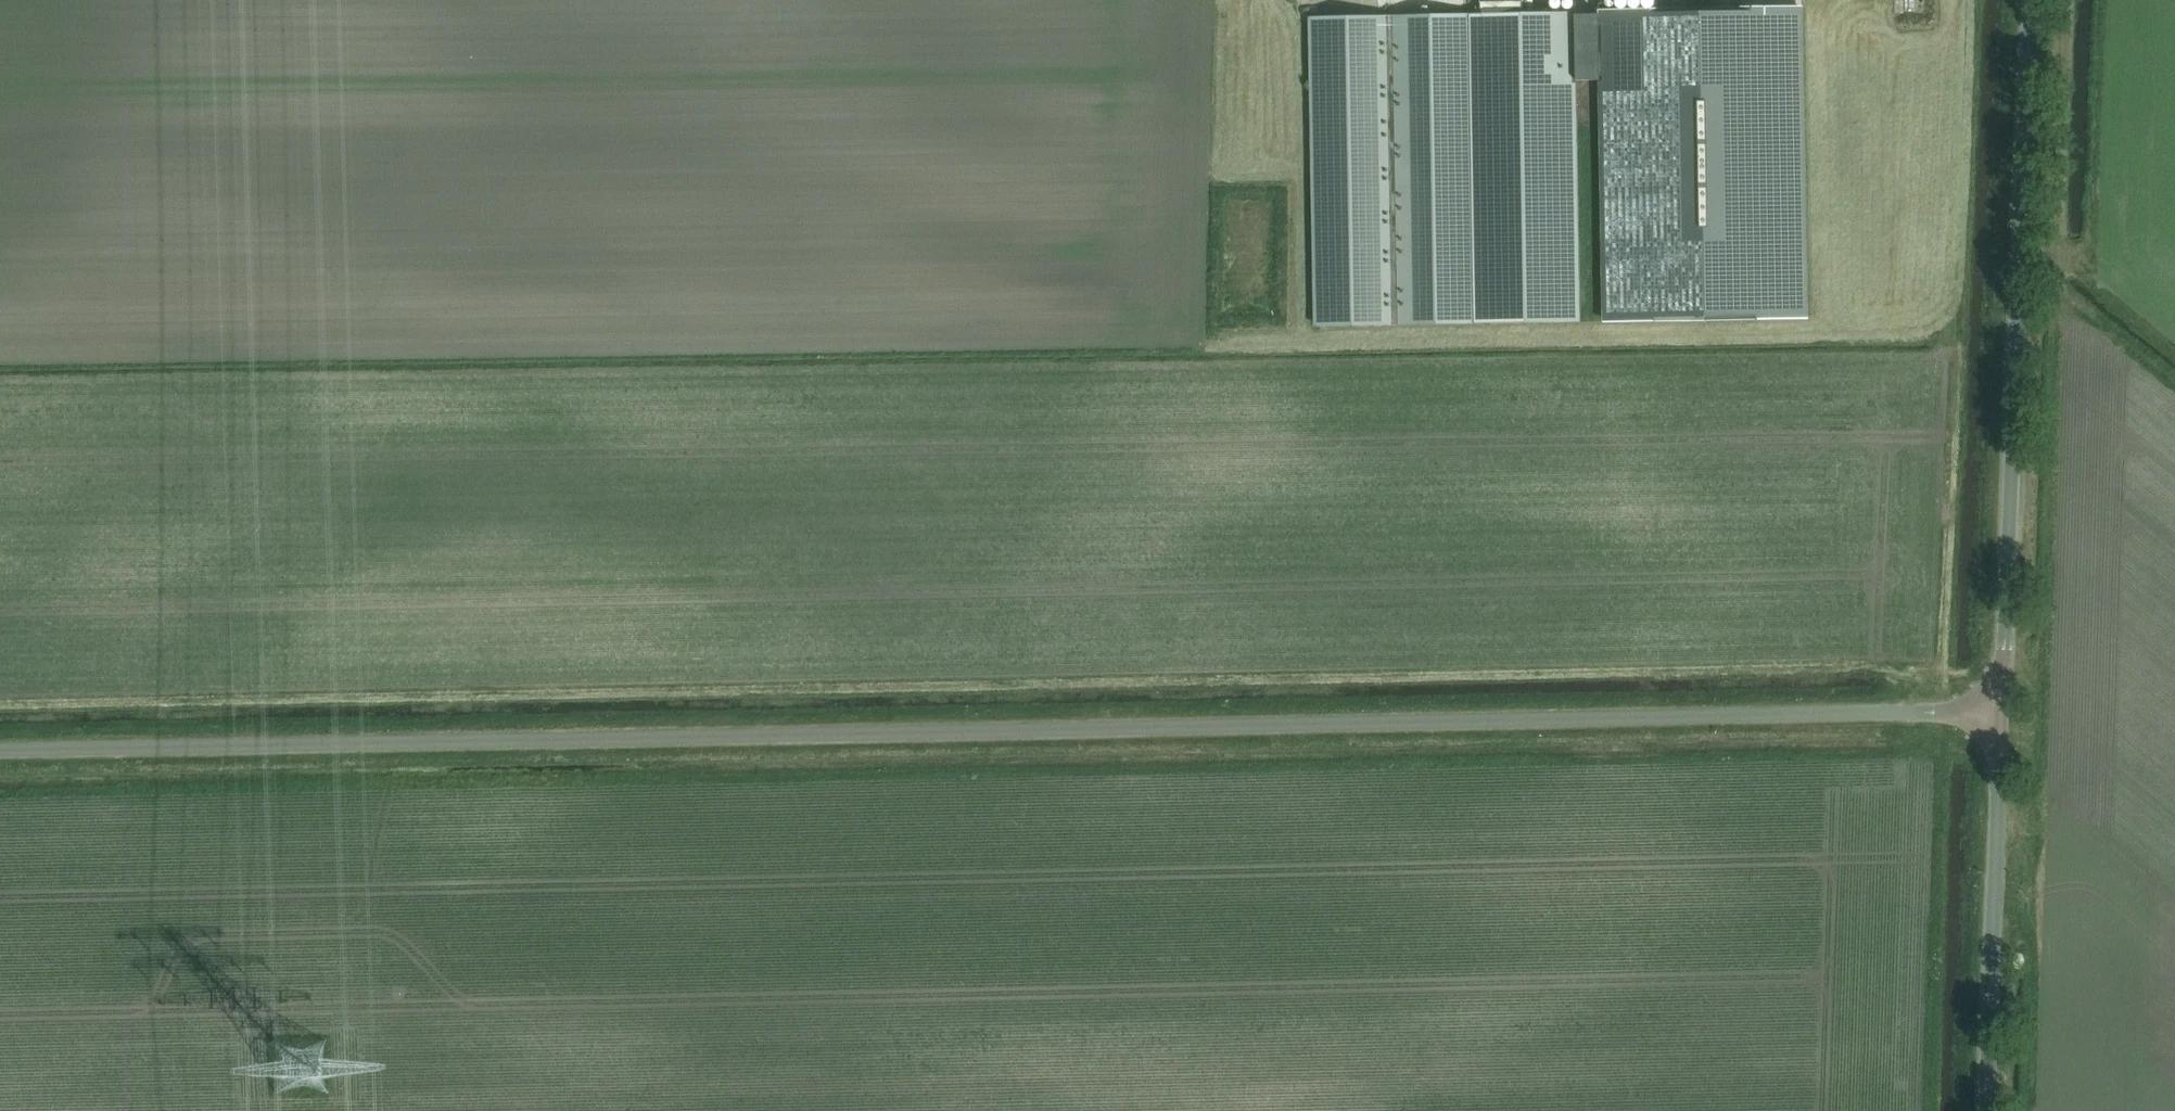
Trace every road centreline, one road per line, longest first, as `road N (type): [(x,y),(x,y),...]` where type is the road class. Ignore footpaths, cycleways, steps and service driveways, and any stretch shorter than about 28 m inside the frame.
road 1 (unclassified): [(2004,711),(0,752)]
road 2 (residential): [(2004,711),(2026,0)]
road 3 (residential): [(1988,1110),(2004,711)]

